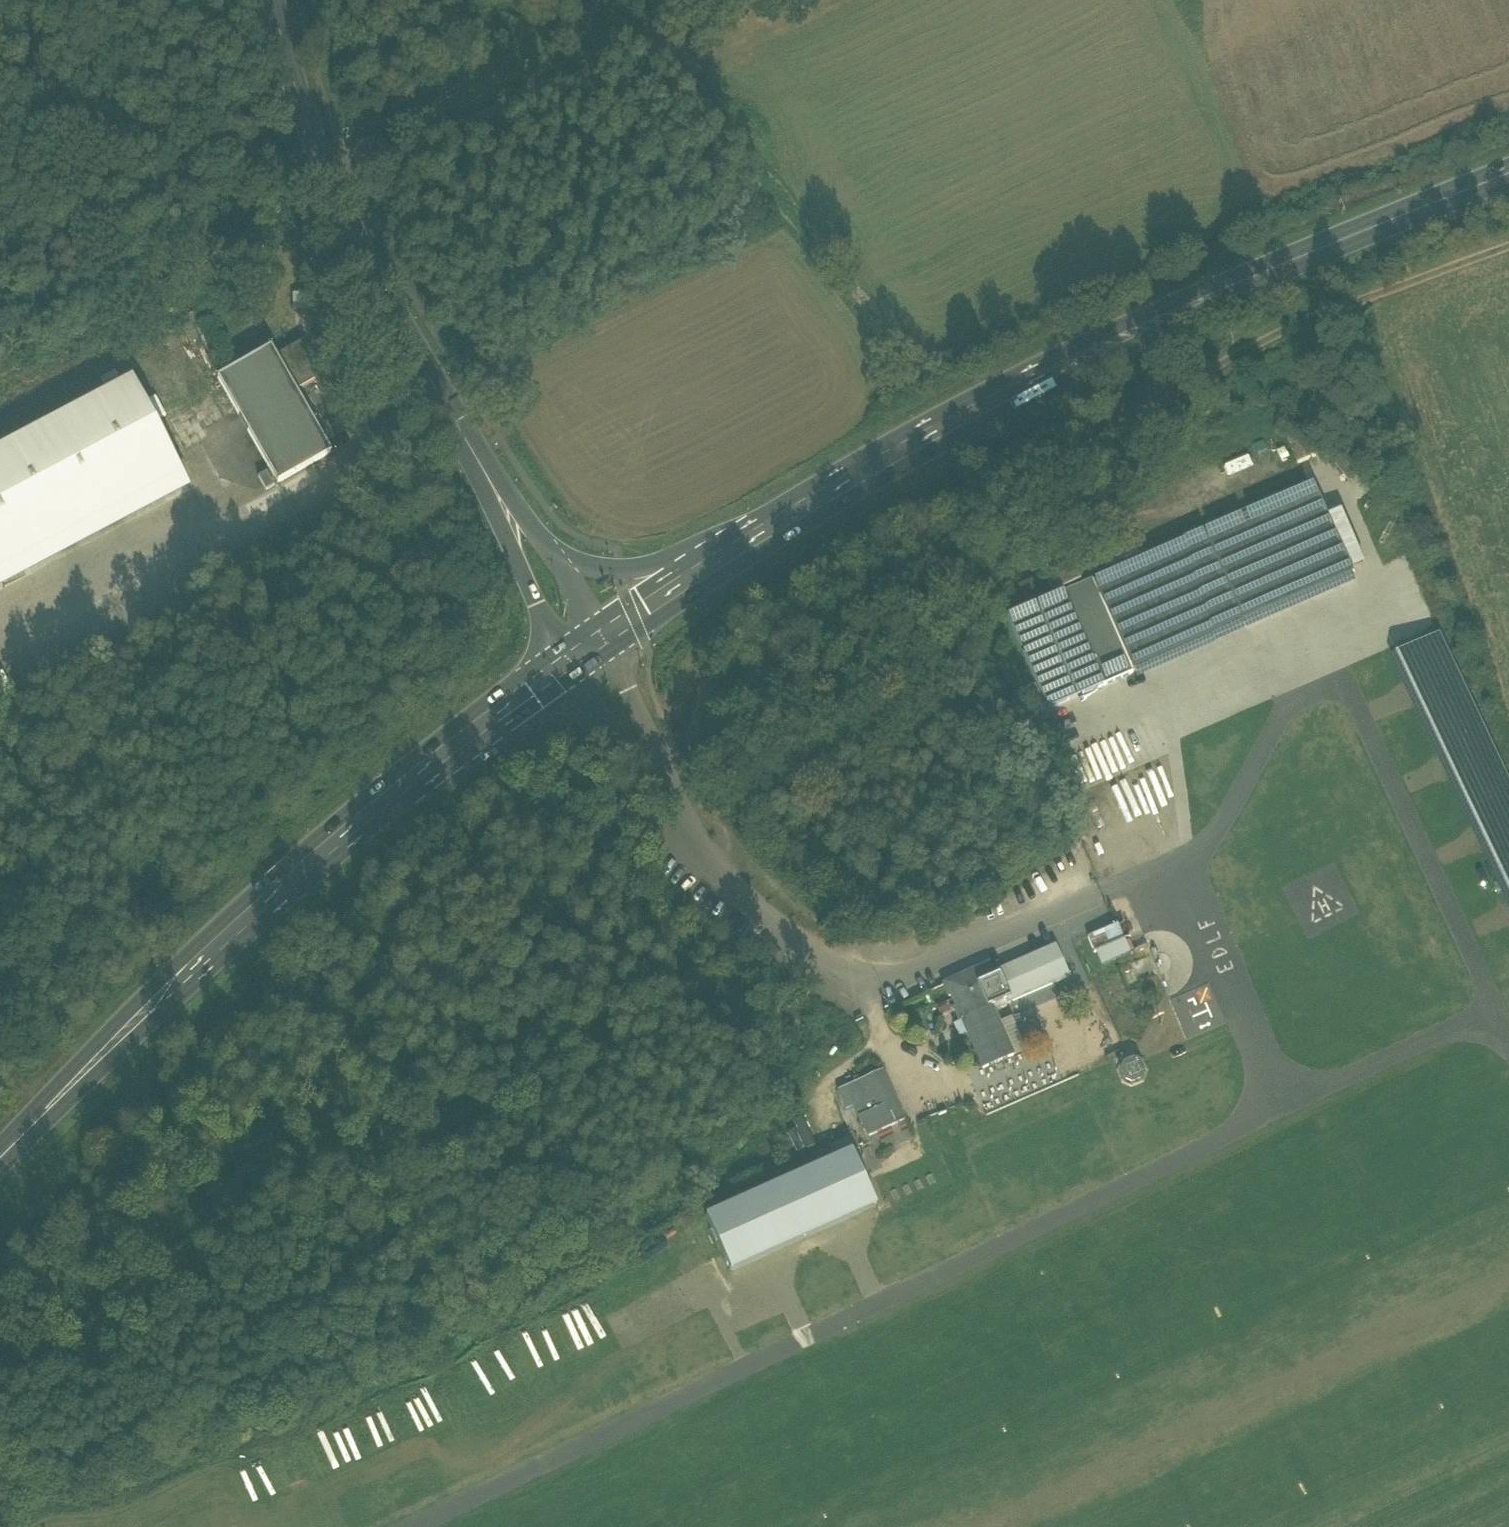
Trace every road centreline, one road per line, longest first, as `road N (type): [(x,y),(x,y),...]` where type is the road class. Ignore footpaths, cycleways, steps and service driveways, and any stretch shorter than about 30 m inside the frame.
road 1 (primary): [(752,540),(981,408),(1216,294),(1508,178)]
road 2 (primary): [(0,1158),(100,1056),(435,762)]
road 3 (unclassified): [(663,794),(762,919),(861,985),(899,985),(1110,892)]
road 4 (tertiary): [(480,465),(328,182),(272,0)]
road 5 (track): [(328,182),(358,191),(537,92)]
road 6 (tertiary): [(480,465),(535,605),(568,662)]
road 7 (tertiary): [(752,540),(620,571),(554,559)]
road 8 (track): [(537,92),(711,0)]
road 9 (unclassified): [(435,762),(551,737),(622,755)]
road 10 (primary): [(601,638),(752,540)]
road 11 (unclassified): [(663,794),(630,689),(601,638)]
road 12 (primary): [(435,762),(568,662)]

